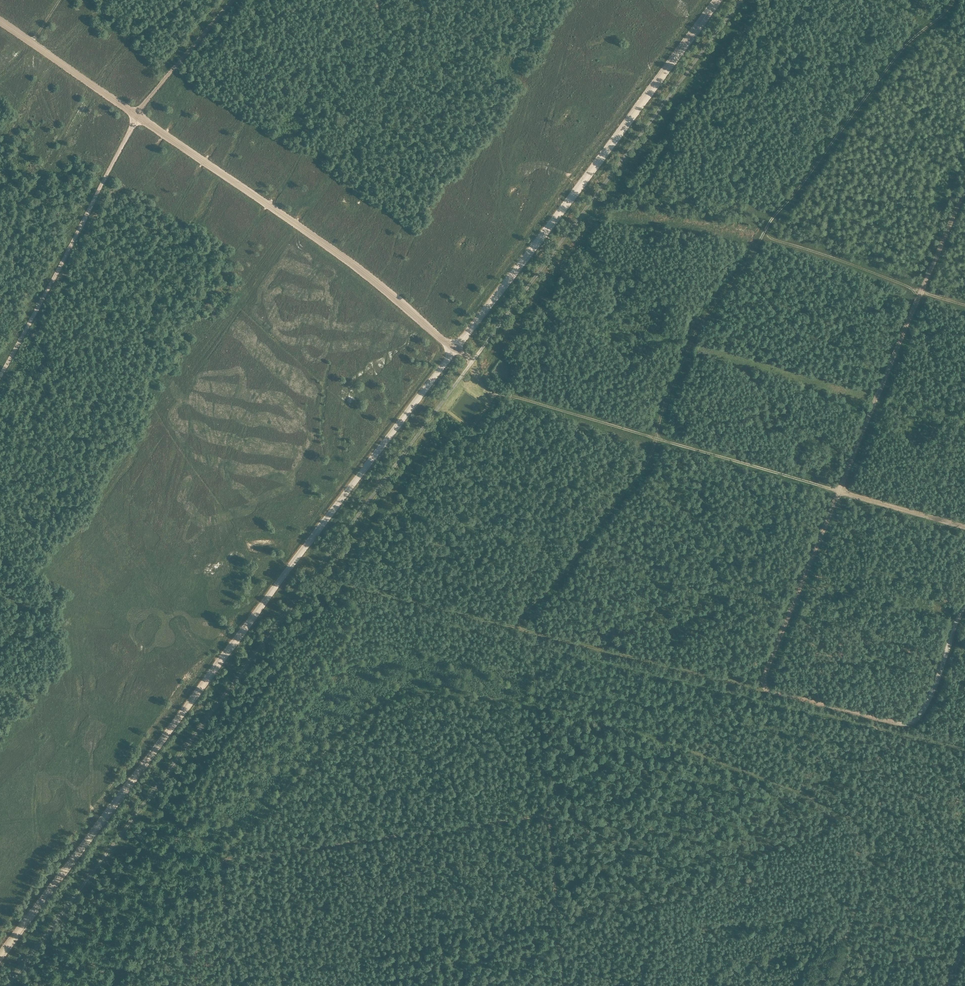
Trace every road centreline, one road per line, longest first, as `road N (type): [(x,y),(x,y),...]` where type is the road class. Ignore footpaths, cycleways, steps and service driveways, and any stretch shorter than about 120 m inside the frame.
road 1 (track): [(0,957),(716,0)]
road 2 (track): [(221,860),(321,756),(393,697),(418,691),(550,708),(693,751),(859,824),(866,865),(829,985)]
road 3 (track): [(563,985),(537,647),(964,749)]
road 4 (track): [(221,860),(548,815)]
road 5 (track): [(115,985),(221,860)]
road 6 (track): [(231,985),(221,860)]
road 7 (track): [(958,955),(836,969)]

